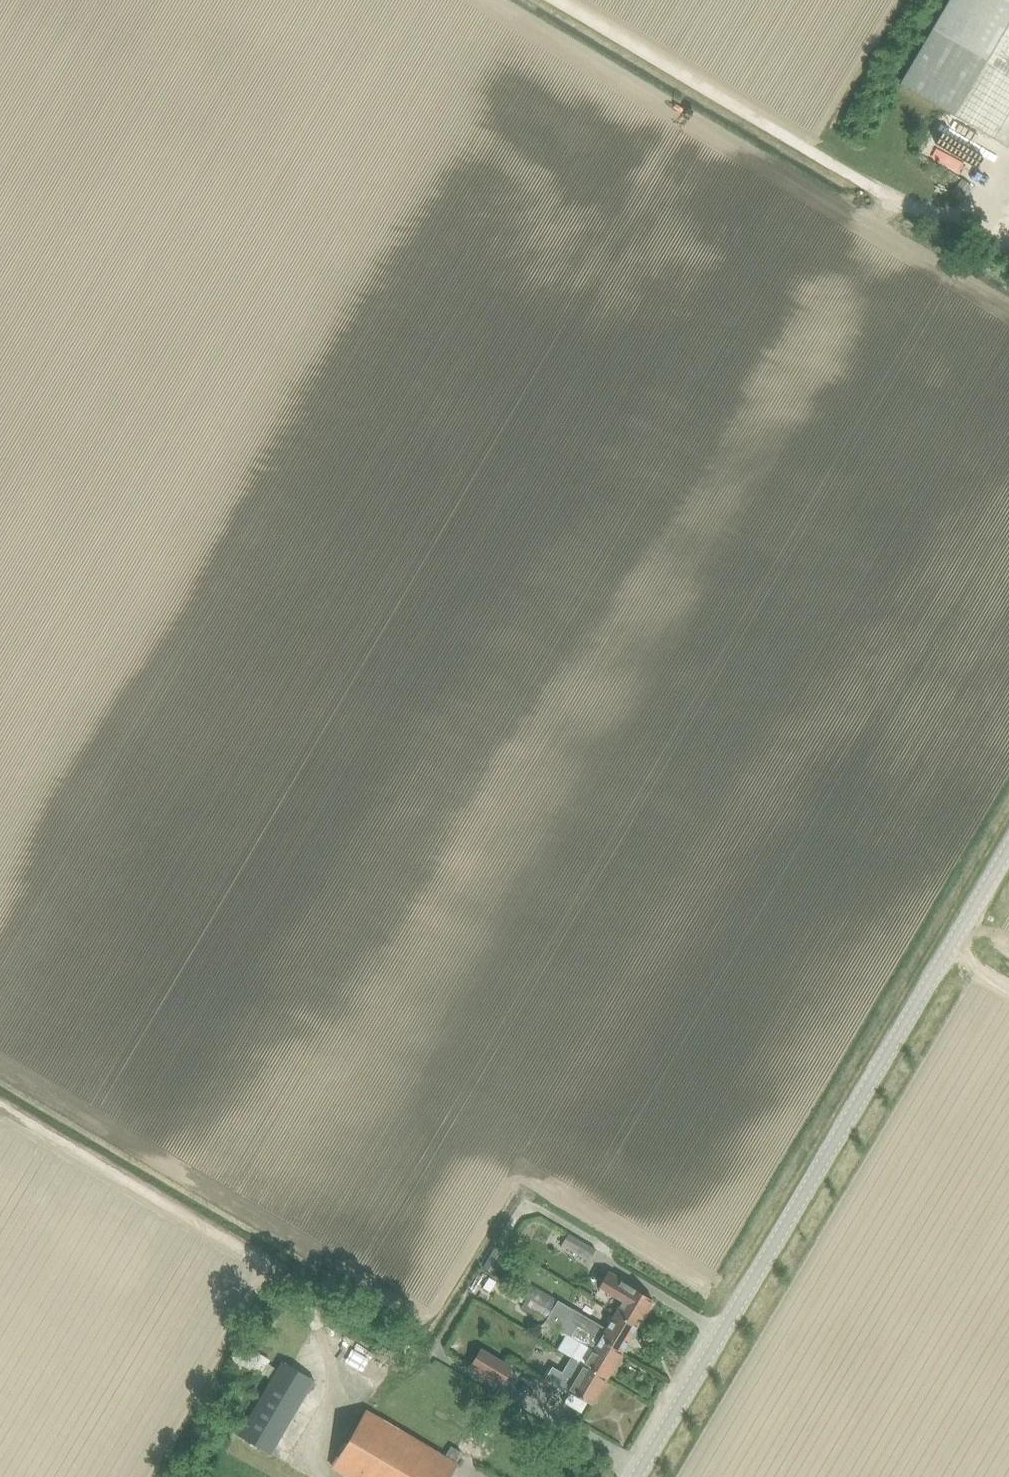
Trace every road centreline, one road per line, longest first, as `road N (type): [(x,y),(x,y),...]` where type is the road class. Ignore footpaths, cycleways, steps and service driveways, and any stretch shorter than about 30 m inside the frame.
road 1 (unclassified): [(636,1476),(1008,847)]

